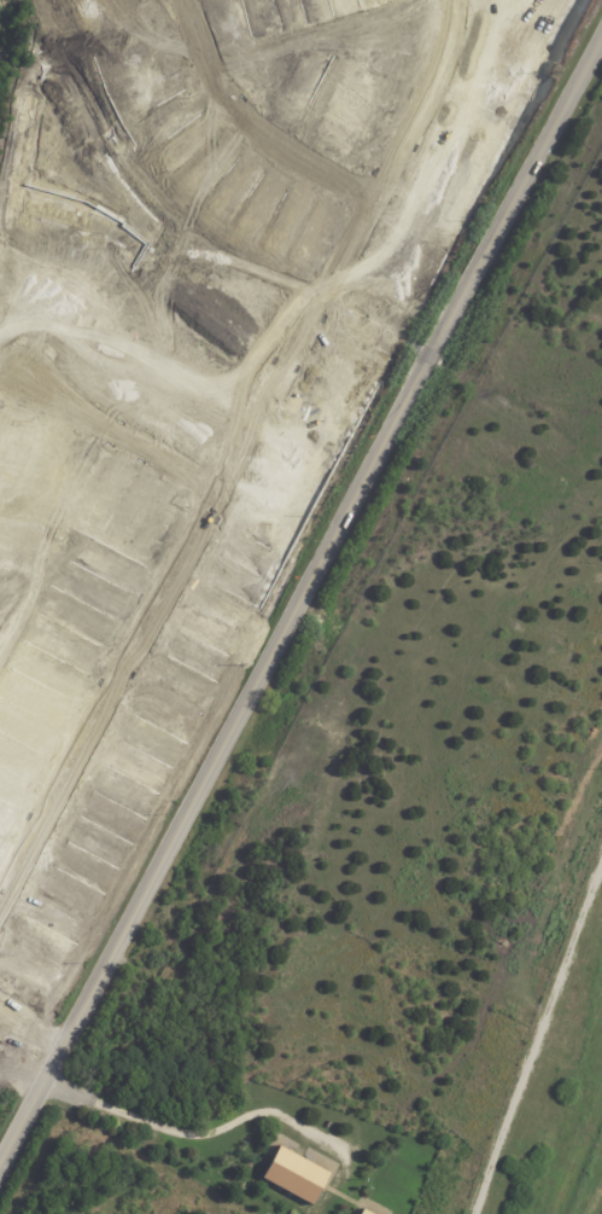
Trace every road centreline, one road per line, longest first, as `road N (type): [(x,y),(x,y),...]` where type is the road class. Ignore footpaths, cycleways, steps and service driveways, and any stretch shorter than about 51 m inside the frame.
road 1 (tertiary): [(601,39),(0,1166)]
road 2 (residential): [(457,0),(434,85),(0,900)]
road 3 (residential): [(192,0),(218,69),(262,123),(379,188)]
road 4 (residential): [(223,480),(27,374)]

